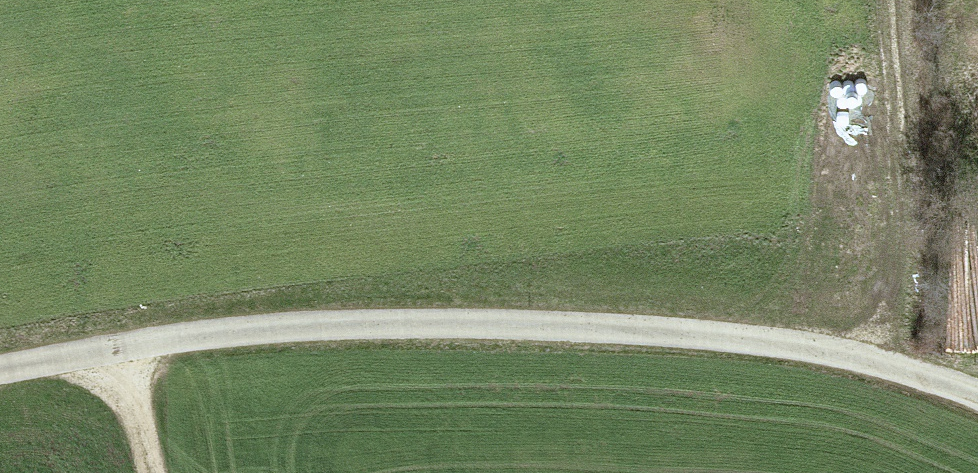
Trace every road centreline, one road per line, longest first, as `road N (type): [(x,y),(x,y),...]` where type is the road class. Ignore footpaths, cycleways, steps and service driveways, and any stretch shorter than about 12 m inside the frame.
road 1 (unclassified): [(0,372),(236,331),(447,322),(757,340),(878,361),(977,395)]
road 2 (track): [(889,0),(903,253),(878,361)]
road 3 (track): [(150,472),(123,348)]

